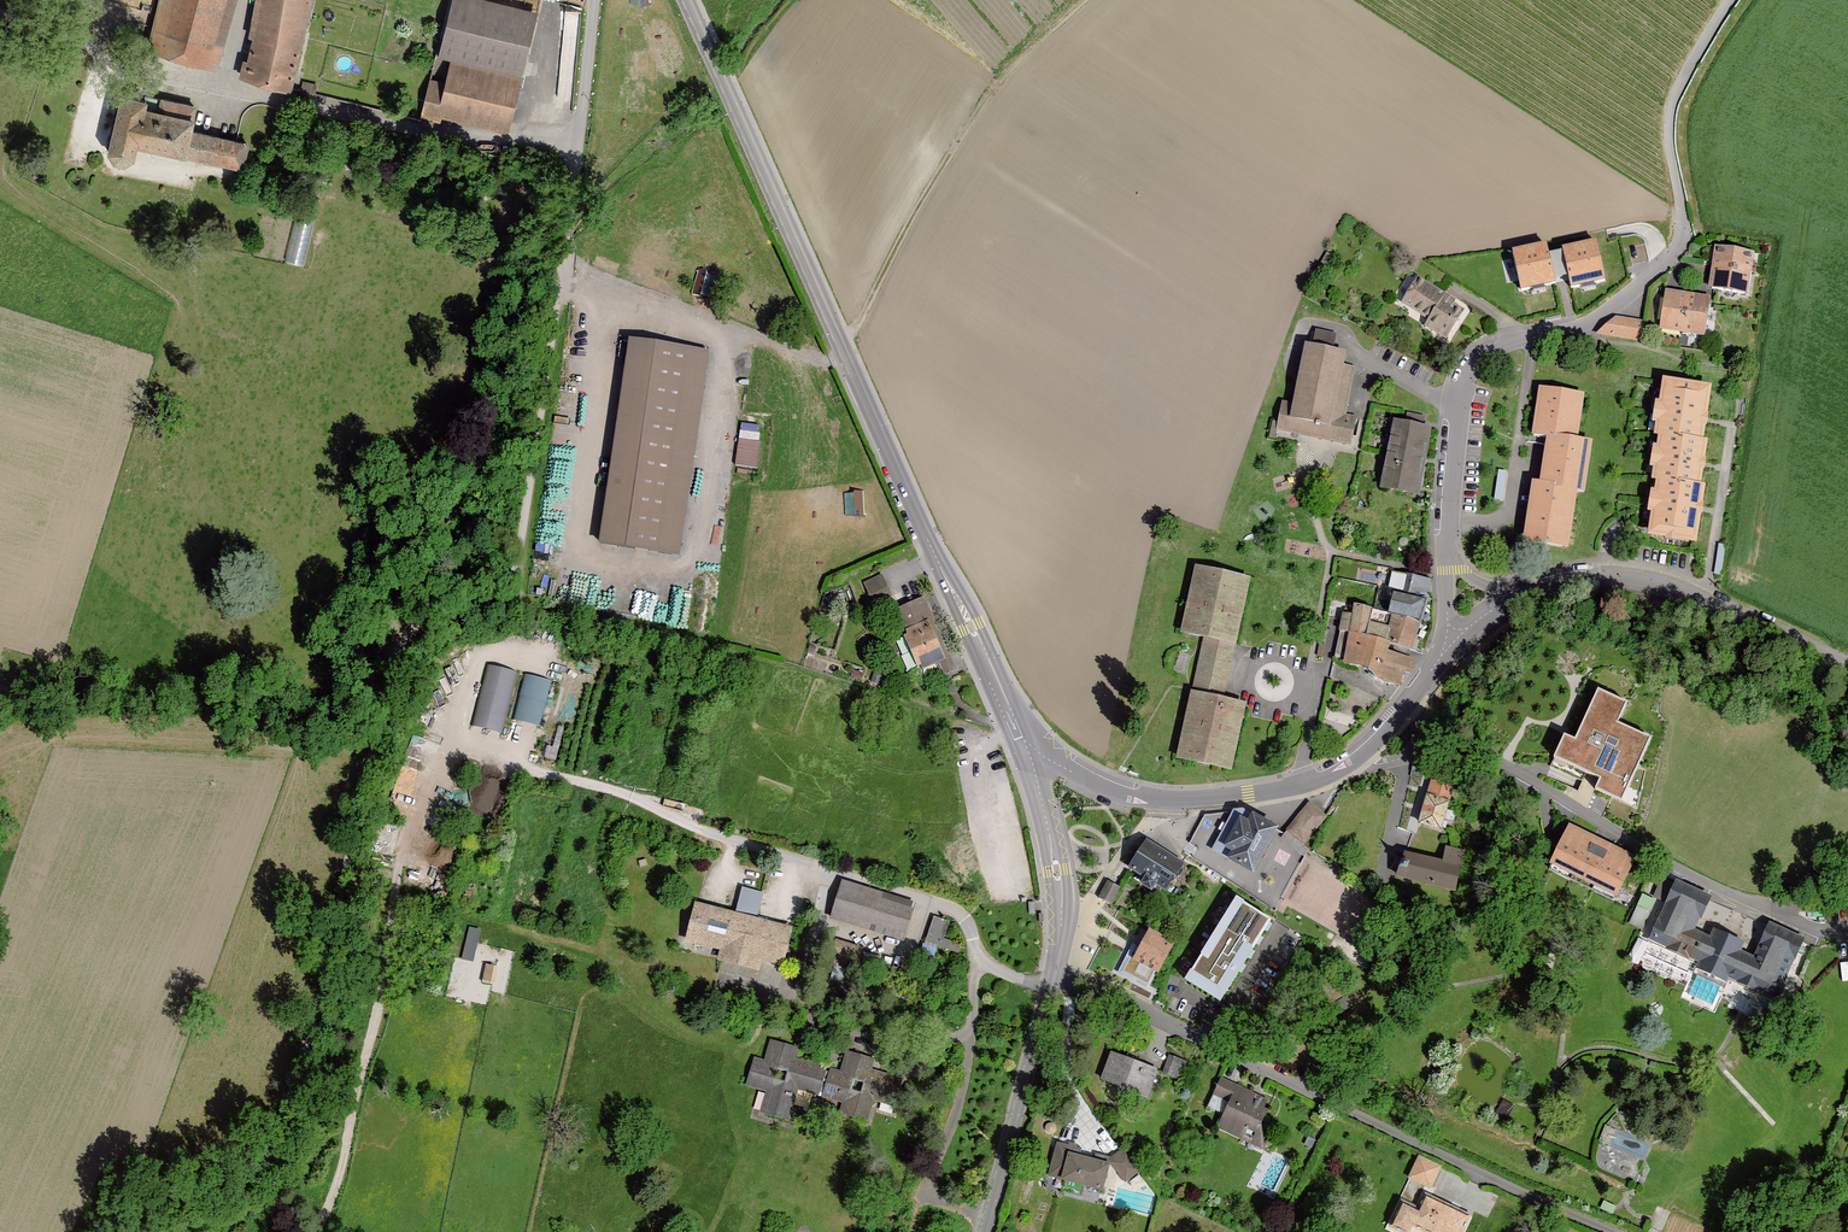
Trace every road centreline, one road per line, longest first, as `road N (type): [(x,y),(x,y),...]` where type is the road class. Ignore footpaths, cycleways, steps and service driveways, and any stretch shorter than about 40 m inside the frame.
road 1 (track): [(574,276),(561,262),(512,568),(487,595),(423,622),(397,655),(330,967),(270,1154),(237,1184),(156,1201),(127,1231)]
road 2 (track): [(314,1231),(332,1197),(379,1014),(403,851),(442,759),(474,741),(497,764),(608,788),(715,835),(790,857)]
road 3 (tertiary): [(1023,737),(687,0)]
road 4 (unclassified): [(1447,657),(1448,523),(1465,370),(1499,344),(1599,316),(1667,260),(1681,219),(1669,143),(1673,101),(1730,0)]
road 5 (residential): [(1056,968),(1609,1231)]
road 6 (unclassified): [(1447,657),(1515,599),(1607,576),(1675,588),(1847,665)]
road 7 (track): [(841,342),(858,328),(961,142),(1083,0)]
road 8 (unclassified): [(1023,737),(1110,790),(1156,799),(1264,792),(1346,767)]
road 9 (unclassified): [(986,1231),(1056,968)]
road 10 (residential): [(592,0),(561,262)]
road 11 (unclassified): [(1056,968),(1056,871),(1023,737)]
road 12 (residential): [(1406,759),(1379,892)]

